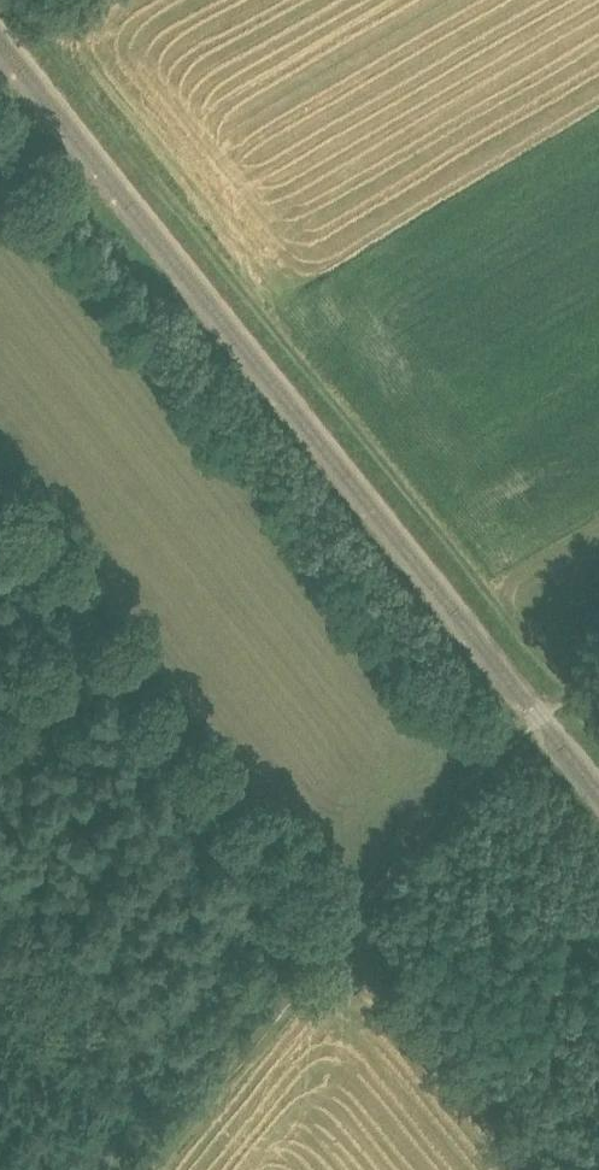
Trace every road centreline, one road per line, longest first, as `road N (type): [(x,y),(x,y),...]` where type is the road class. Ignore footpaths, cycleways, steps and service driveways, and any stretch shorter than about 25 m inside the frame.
road 1 (track): [(0,467),(353,899),(132,1169)]
road 2 (track): [(27,23),(580,692)]
road 3 (track): [(353,899),(458,777),(580,692)]

